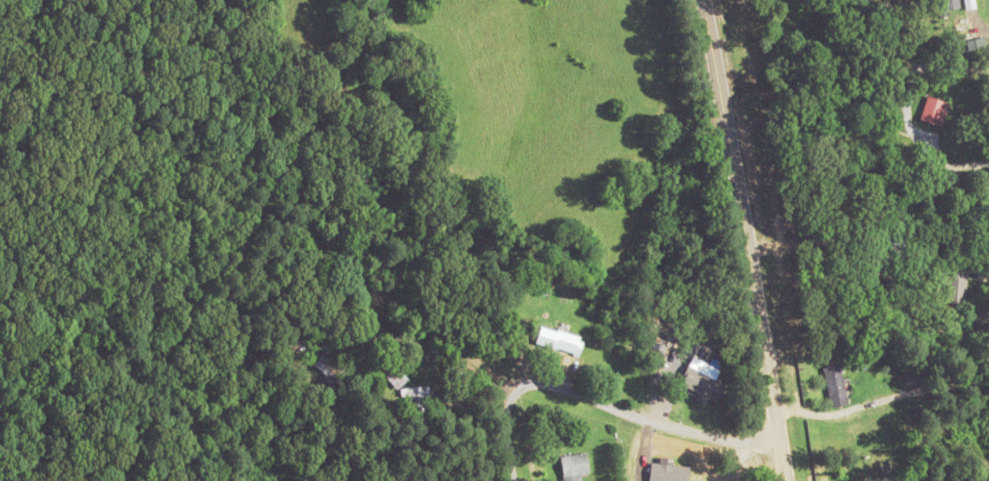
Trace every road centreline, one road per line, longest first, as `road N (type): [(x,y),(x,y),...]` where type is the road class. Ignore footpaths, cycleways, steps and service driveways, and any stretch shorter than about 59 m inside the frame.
road 1 (primary): [(786,480),(701,0)]
road 2 (residential): [(499,399),(546,382),(676,429),(738,441),(779,438)]
road 3 (residential): [(499,399),(303,237)]

